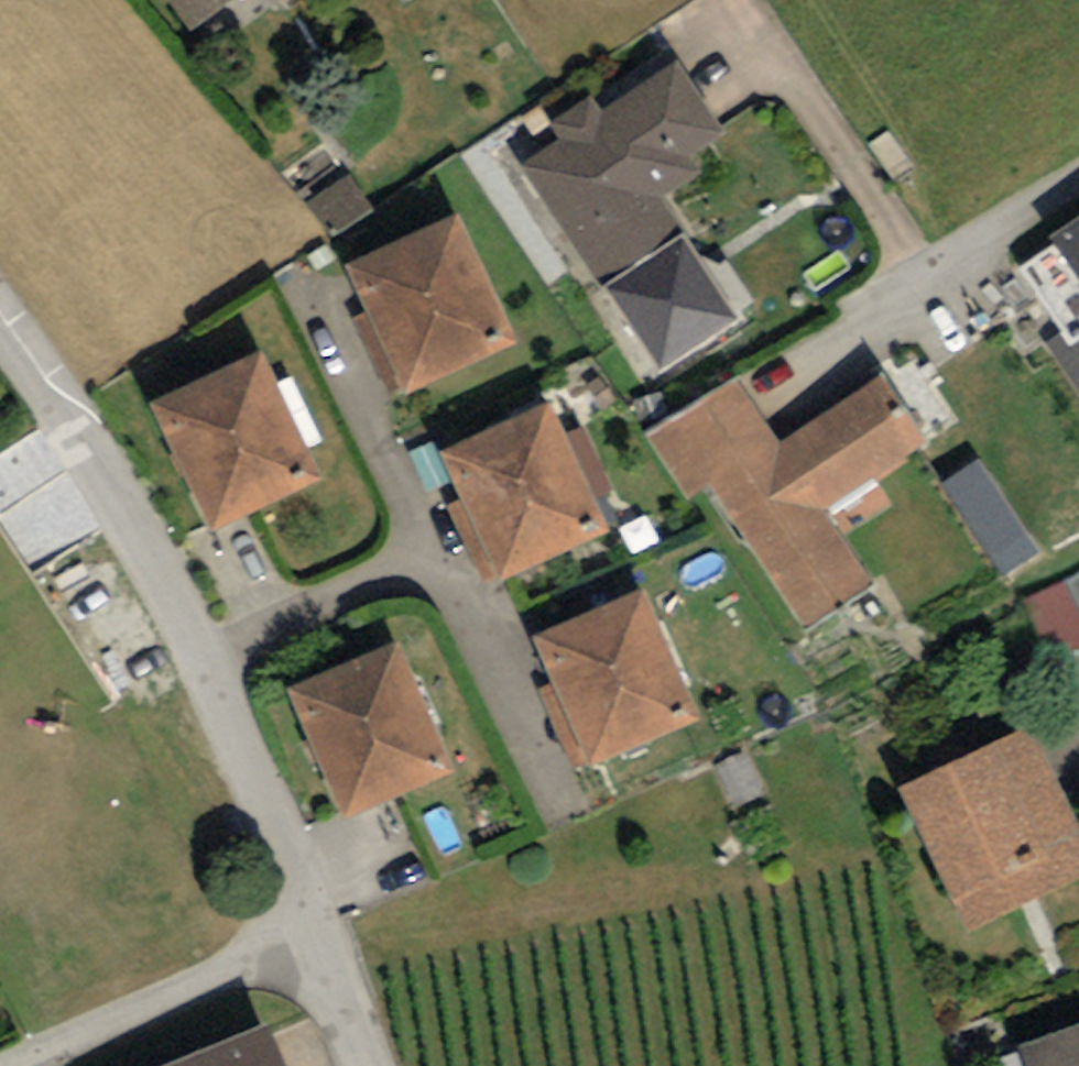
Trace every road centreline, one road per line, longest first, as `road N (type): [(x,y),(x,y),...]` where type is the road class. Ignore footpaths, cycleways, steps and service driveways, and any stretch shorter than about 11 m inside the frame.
road 1 (residential): [(0,338),(203,660),(321,931)]
road 2 (residential): [(12,1065),(321,931)]
road 3 (residential): [(321,931),(370,1065)]

